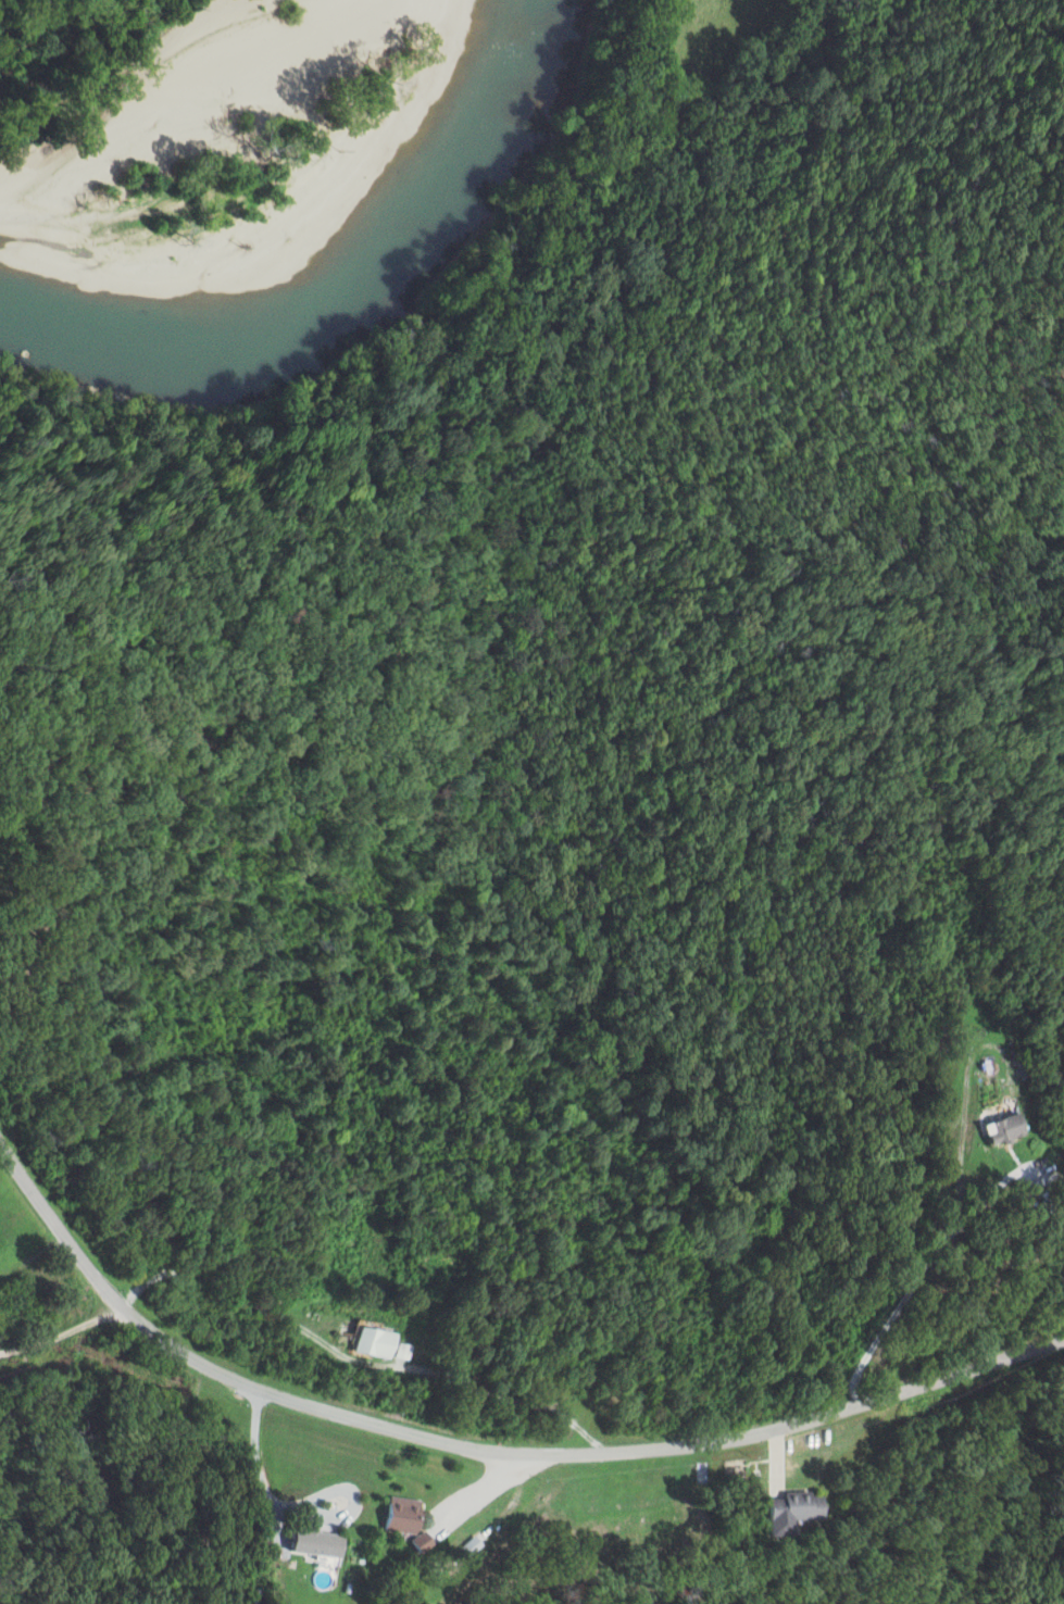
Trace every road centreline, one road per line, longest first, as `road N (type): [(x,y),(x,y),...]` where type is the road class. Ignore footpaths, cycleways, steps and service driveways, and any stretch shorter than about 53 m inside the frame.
road 1 (residential): [(1063,1338),(725,1441),(560,1457),(456,1449),(284,1403),(151,1339),(79,1266),(0,1151)]
road 2 (residential): [(109,1302),(153,1278),(192,1276),(316,1334),(346,1364),(374,1376),(461,1382),(544,1411),(571,1426),(589,1455)]
road 3 (residential): [(0,1355),(120,1312)]

